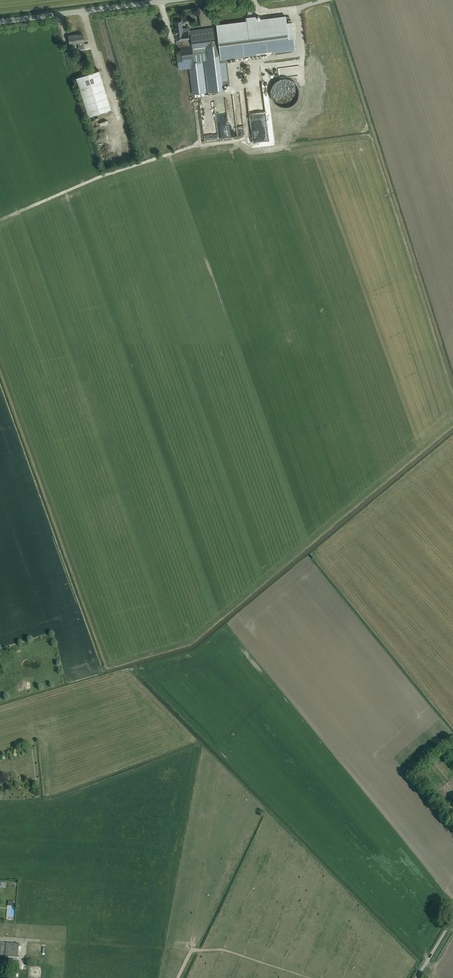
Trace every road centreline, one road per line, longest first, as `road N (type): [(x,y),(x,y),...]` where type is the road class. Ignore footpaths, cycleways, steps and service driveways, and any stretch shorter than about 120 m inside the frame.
road 1 (unclassified): [(0,22),(182,0)]

